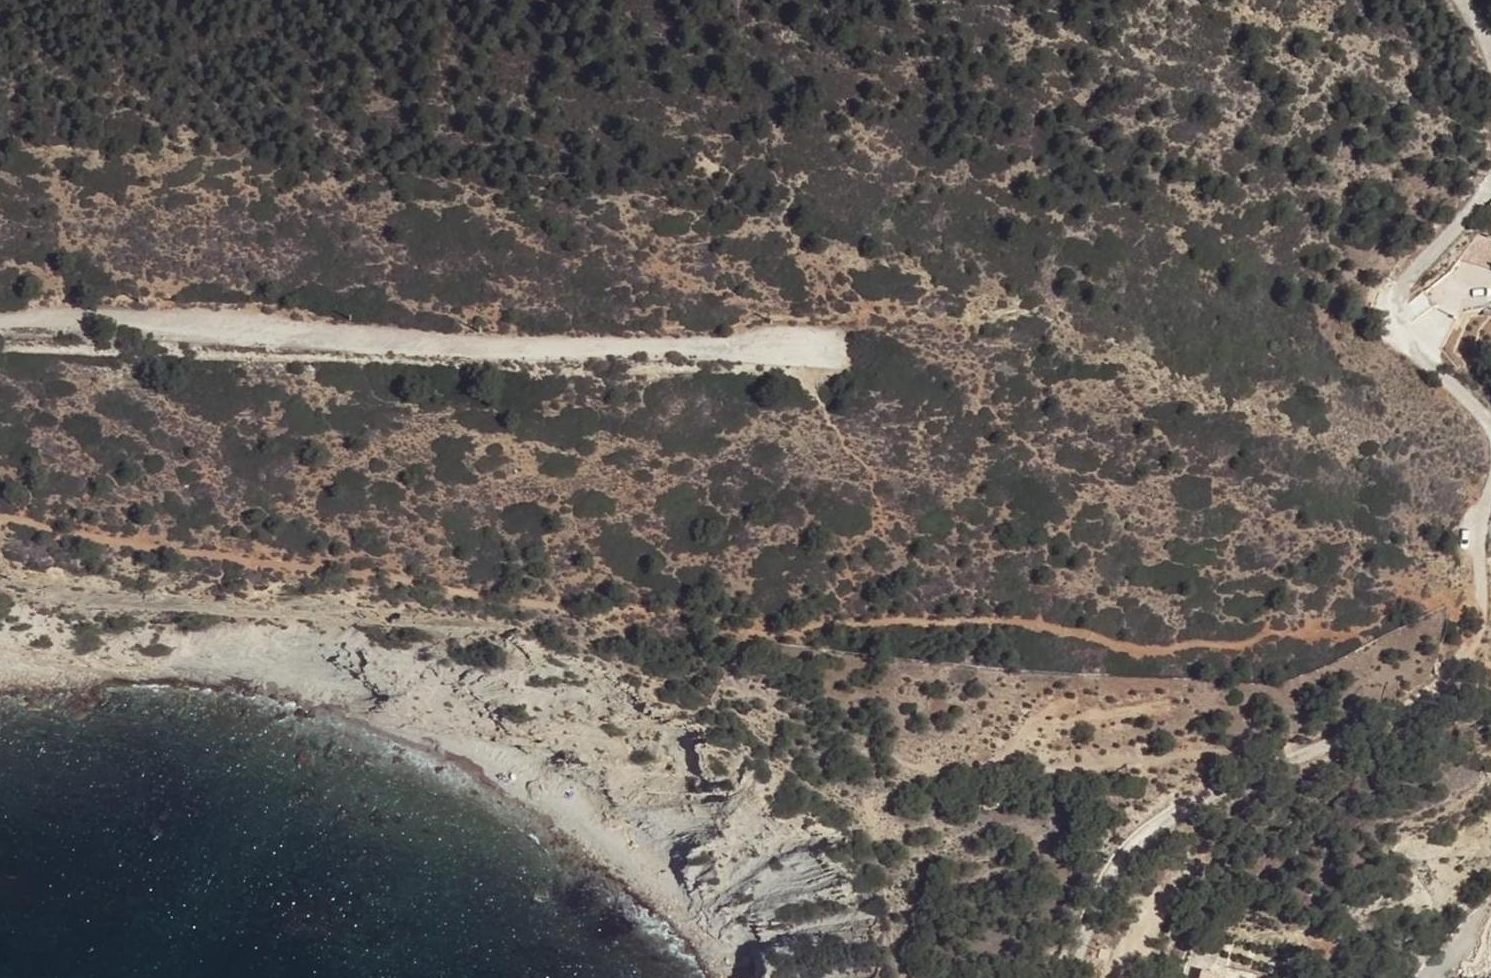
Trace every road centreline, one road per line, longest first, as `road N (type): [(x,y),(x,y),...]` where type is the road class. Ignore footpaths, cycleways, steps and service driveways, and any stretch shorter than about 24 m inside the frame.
road 1 (track): [(0,319),(242,325),(478,351),(818,347)]

